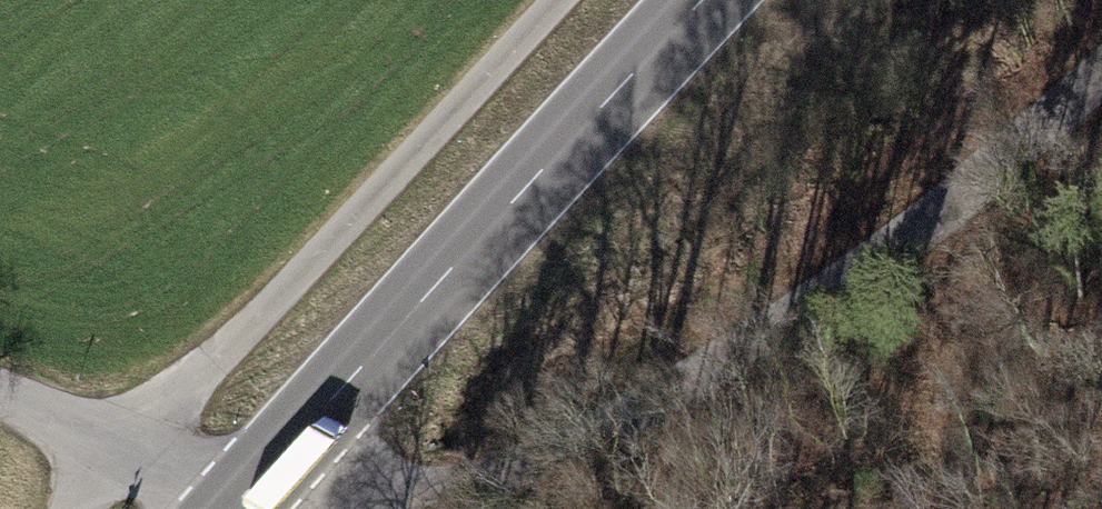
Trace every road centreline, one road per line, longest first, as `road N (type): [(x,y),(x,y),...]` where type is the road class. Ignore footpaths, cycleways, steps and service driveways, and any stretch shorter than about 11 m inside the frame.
road 1 (tertiary): [(417,508),(518,470),(834,285),(919,225),(1101,64)]
road 2 (primary): [(672,0),(213,476)]
road 3 (unclassified): [(0,380),(213,476)]
road 4 (track): [(919,225),(1011,198),(1101,147)]

